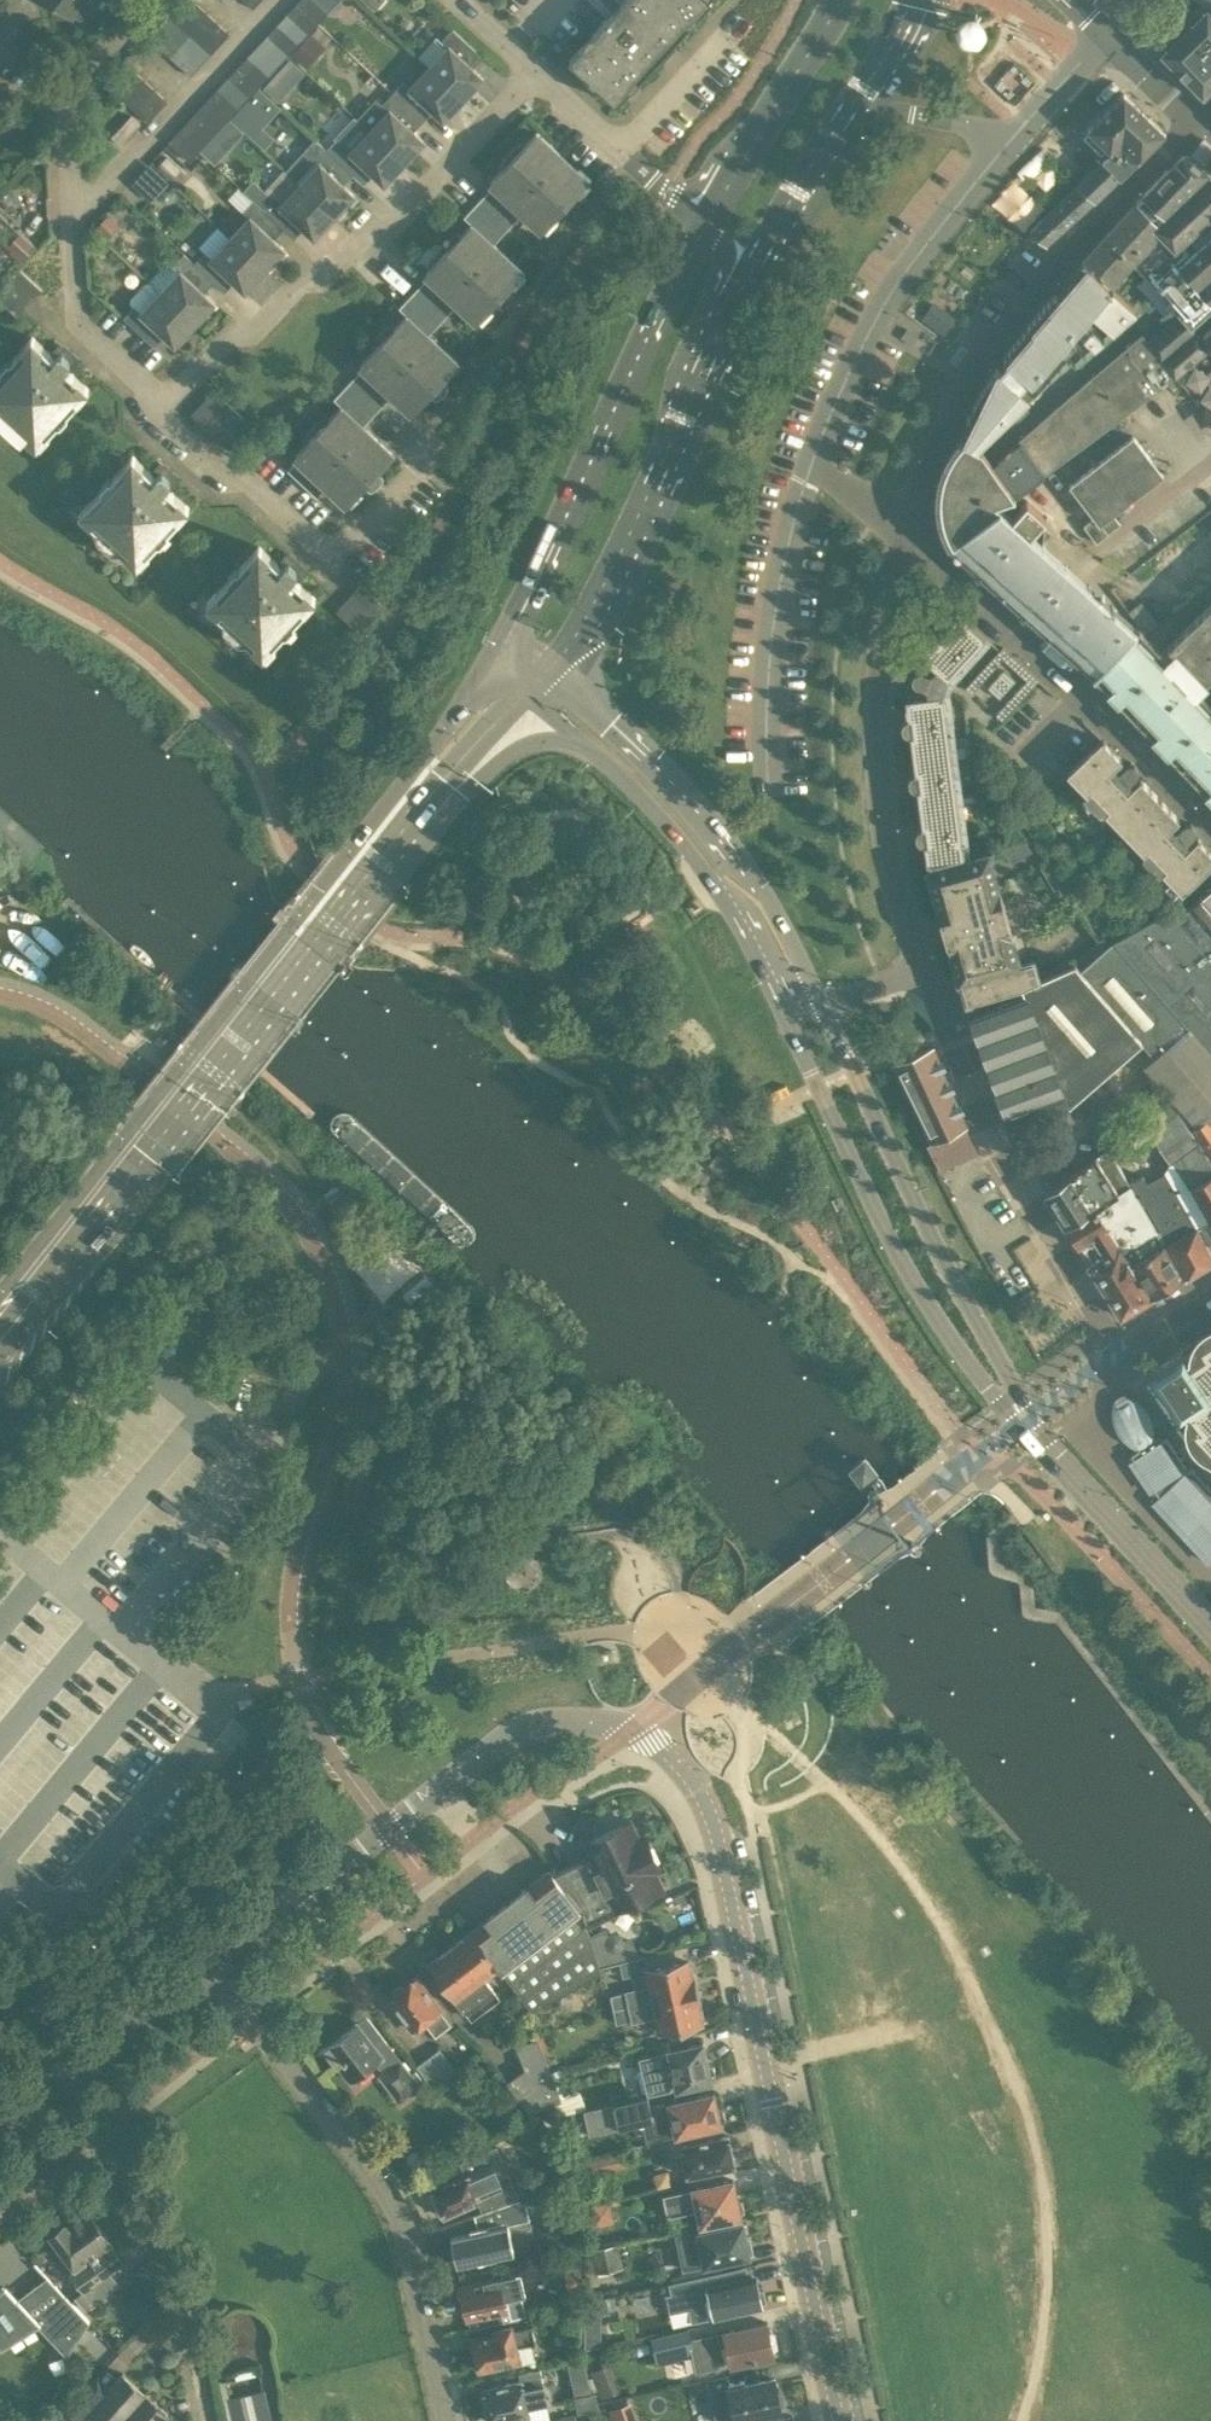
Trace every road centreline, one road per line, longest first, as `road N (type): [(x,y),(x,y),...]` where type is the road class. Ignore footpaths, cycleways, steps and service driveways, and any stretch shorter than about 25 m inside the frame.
road 1 (tertiary): [(212,1966),(504,1740),(553,1722),(633,1728),(679,1762),(703,1798),(724,1870)]
road 2 (primary): [(0,1336),(415,827)]
road 3 (tertiary): [(837,2420),(724,1870)]
road 4 (residential): [(152,405),(171,402),(235,333),(256,331),(304,279),(324,278),(371,229),(392,227),(536,74)]
road 5 (residential): [(444,2420),(394,2208),(212,1966)]
road 6 (residential): [(906,532),(935,444),(997,336),(1067,248),(1196,124)]
road 7 (primary): [(702,226),(605,405),(491,669)]
road 8 (tertiary): [(779,1006),(893,1247),(974,1370),(1023,1420)]
road 9 (tertiary): [(1023,1420),(1019,1393),(941,1258),(819,1006)]
road 10 (residential): [(923,971),(895,892),(881,815),(876,711),(906,532)]
road 11 (tertiary): [(819,1006),(755,882),(554,671)]
road 12 (primary): [(554,671),(640,528),(747,290)]
road 13 (residential): [(1118,1348),(999,1156),(923,971)]
road 14 (residential): [(1210,826),(906,532)]
road 15 (tertiary): [(535,703),(635,790),(703,868),(779,1006)]
road 16 (residential): [(426,456),(350,543),(321,543),(251,480),(221,480),(154,419),(152,405)]
road 17 (residential): [(74,225),(279,0)]
road 18 (tertiary): [(1210,1629),(1023,1420)]
road 19 (tertiary): [(0,2130),(212,1966)]
road 20 (primary): [(834,0),(702,226)]
road 21 (residential): [(74,225),(74,80),(148,0)]
road 22 (primary): [(747,290),(862,105)]
road 23 (residential): [(152,405),(150,389),(77,320),(74,225)]
road 24 (unclassified): [(210,2420),(182,2294),(161,2246)]
road 25 (primary): [(491,669),(435,748),(415,827)]
road 26 (primary): [(415,827),(535,703)]
road 27 (unclassified): [(862,105),(1015,134)]
road 28 (residential): [(1105,38),(1015,134)]
road 29 (residential): [(1196,124),(1105,38)]
road 30 (primary): [(862,105),(924,0)]

